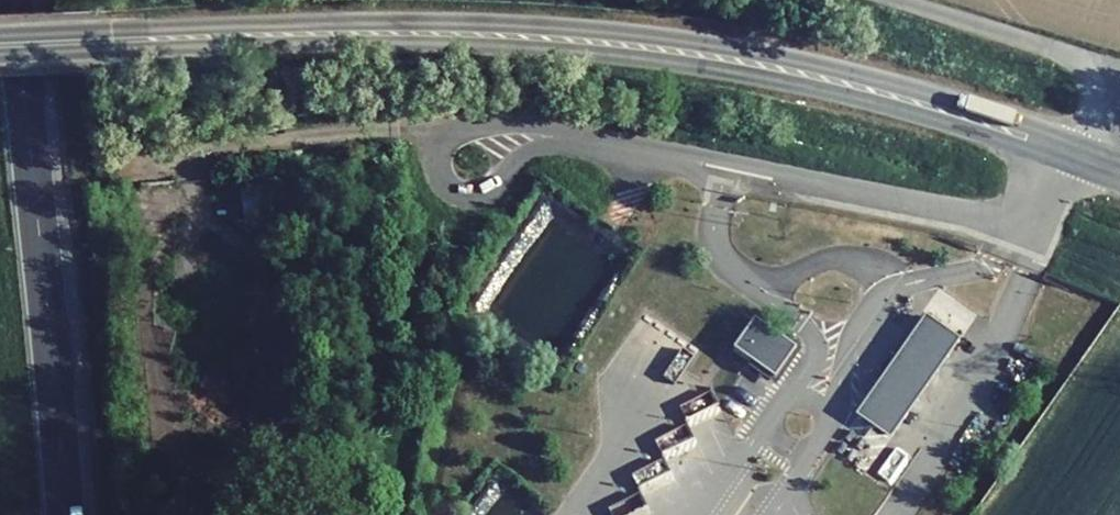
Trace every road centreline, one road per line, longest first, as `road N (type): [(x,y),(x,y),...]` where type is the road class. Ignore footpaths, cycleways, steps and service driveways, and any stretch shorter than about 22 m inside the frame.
road 1 (tertiary): [(1062,148),(869,88),(596,41),(370,30),(0,44)]
road 2 (track): [(478,124),(328,131),(174,165),(178,222),(130,299),(134,410),(155,450),(206,462),(249,453),(261,434),(266,394),(255,295),(206,236)]
road 3 (unclassified): [(1062,148),(1033,208),(1007,220),(588,136)]
road 4 (motorway): [(64,514),(13,0)]
road 5 (unclassified): [(588,136),(478,124),(453,131),(434,160),(444,183),(464,195),(490,190),(536,149),(566,139)]
road 6 (residential): [(1092,160),(1101,102),(1091,67),(896,0)]

